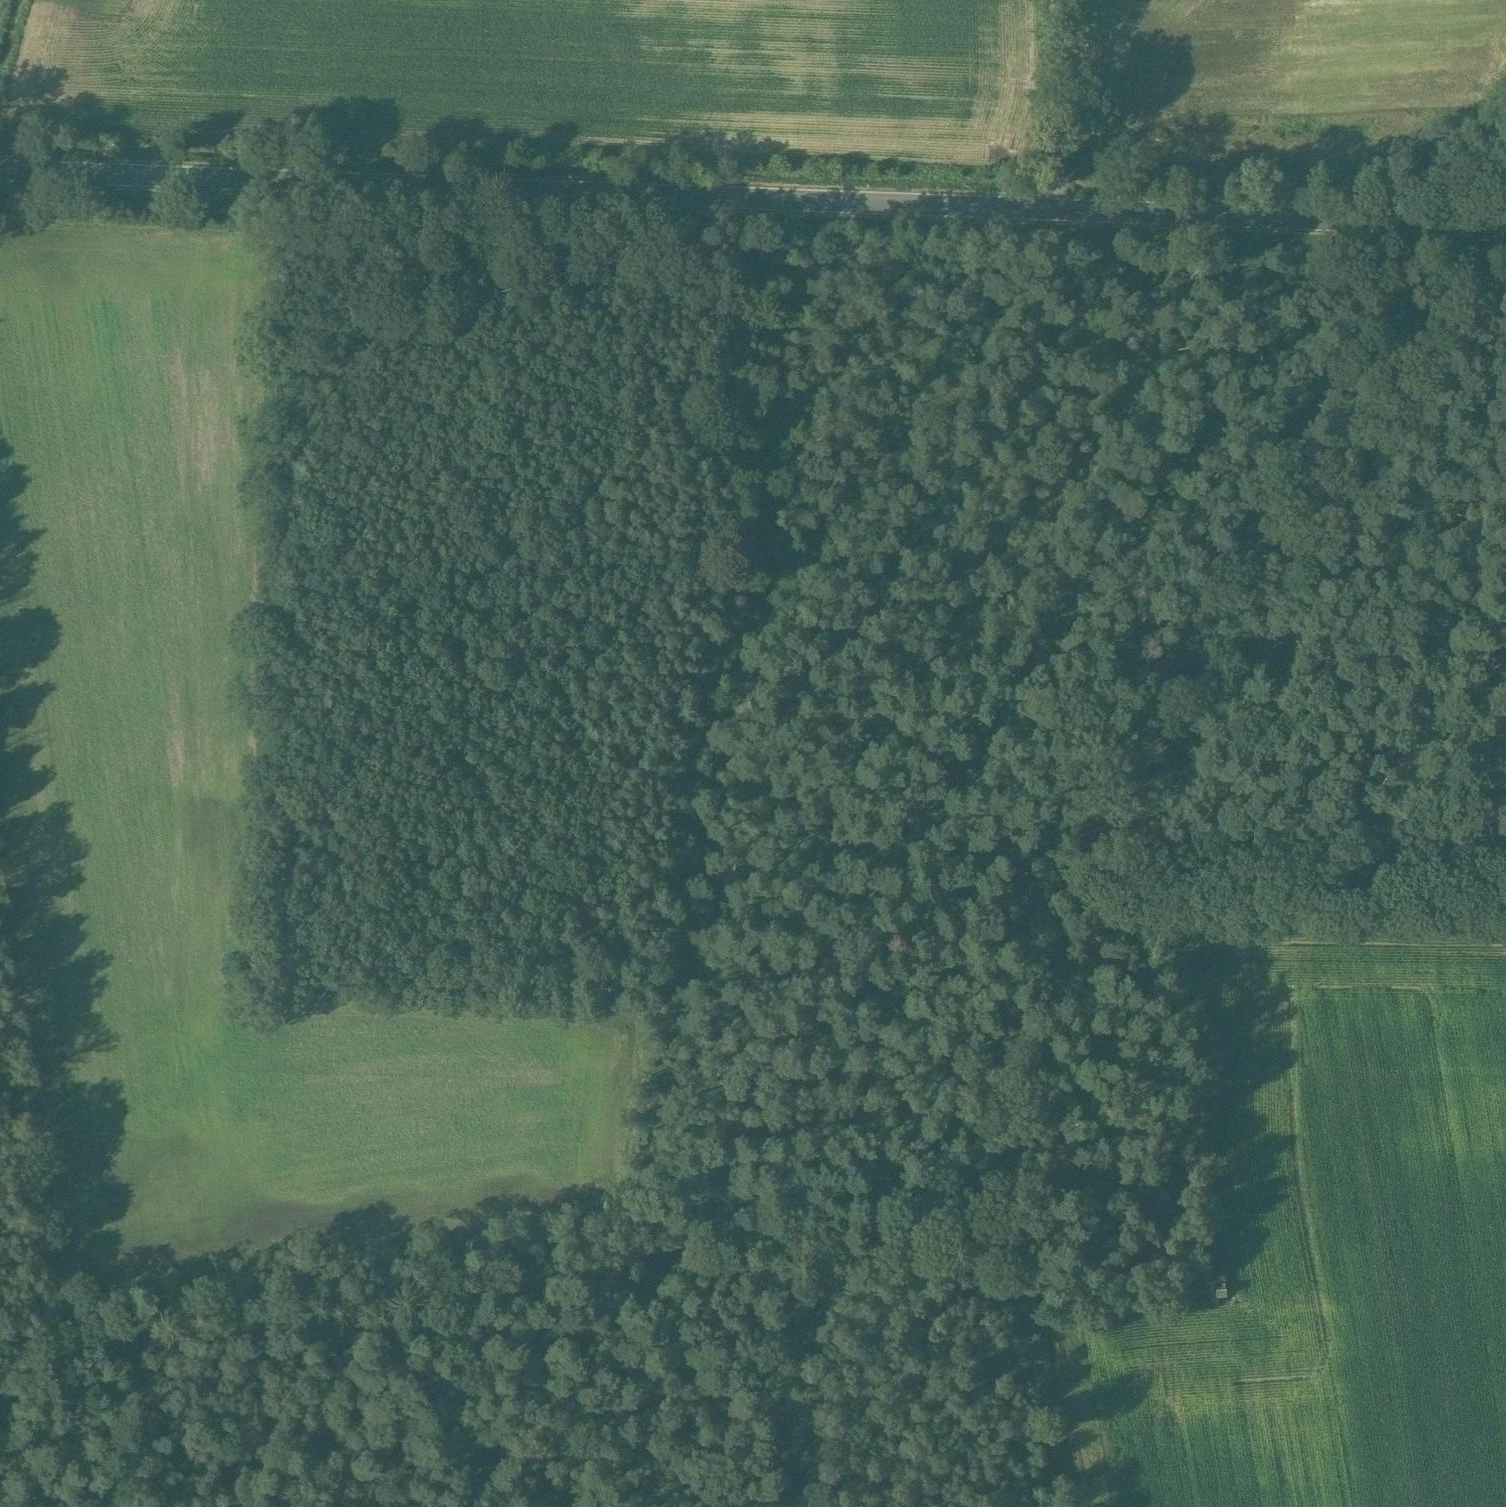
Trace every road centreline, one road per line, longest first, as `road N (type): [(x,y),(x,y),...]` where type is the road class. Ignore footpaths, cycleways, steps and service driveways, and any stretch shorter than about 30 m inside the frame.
road 1 (tertiary): [(1505,224),(0,171)]

